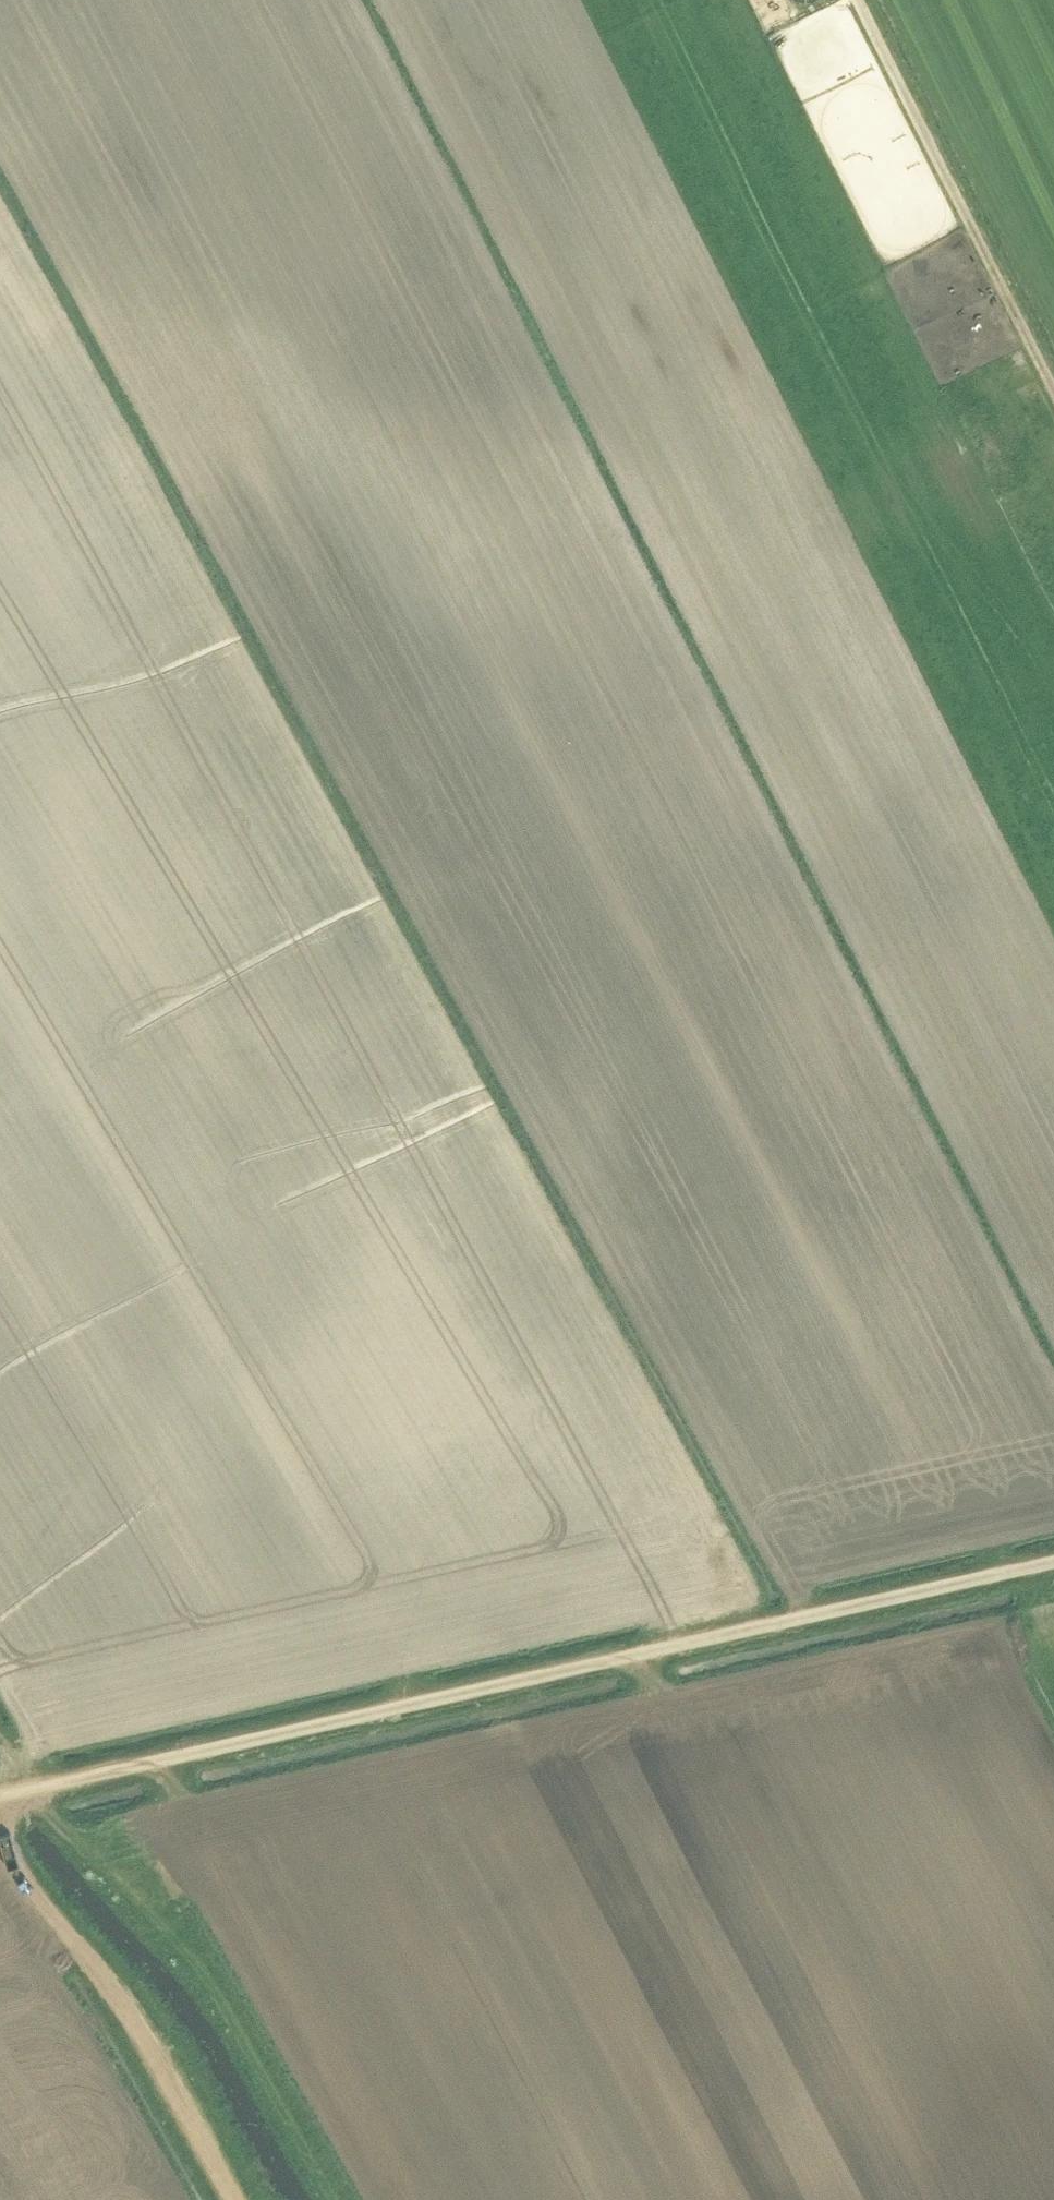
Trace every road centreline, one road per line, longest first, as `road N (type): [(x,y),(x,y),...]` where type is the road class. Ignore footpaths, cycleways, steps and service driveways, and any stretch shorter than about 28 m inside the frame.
road 1 (unclassified): [(0,1791),(1053,1558)]
road 2 (track): [(257,2199),(143,1996),(74,1926),(0,1822)]

